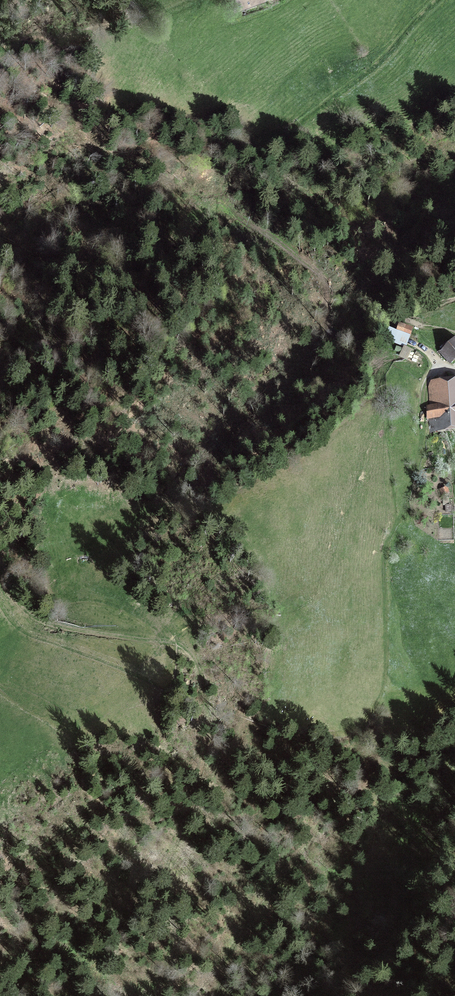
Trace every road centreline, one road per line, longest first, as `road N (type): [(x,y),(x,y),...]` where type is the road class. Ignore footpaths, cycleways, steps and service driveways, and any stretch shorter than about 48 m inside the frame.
road 1 (track): [(195,995),(309,837),(382,693),(388,542),(417,459),(427,381),(441,370),(454,372)]
road 2 (track): [(439,0),(390,53),(219,188),(230,209),(324,277),(332,330),(416,345),(441,370)]
road 3 (track): [(0,606),(33,622),(166,642),(202,673),(208,755),(169,862),(166,900),(176,950),(155,995)]
road 4 (track): [(317,995),(410,930),(454,922)]

